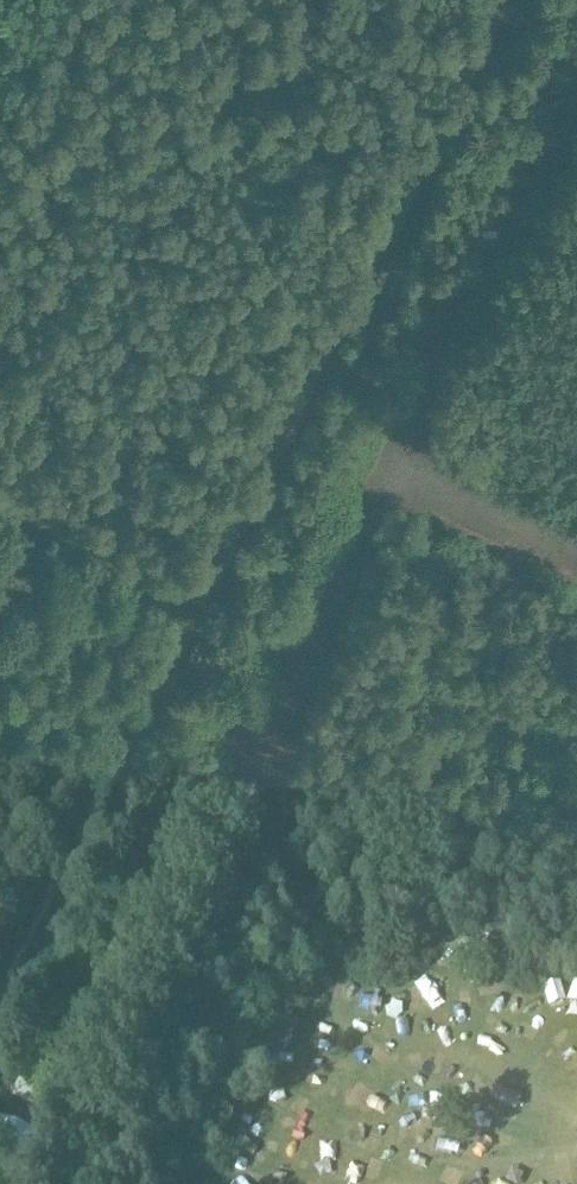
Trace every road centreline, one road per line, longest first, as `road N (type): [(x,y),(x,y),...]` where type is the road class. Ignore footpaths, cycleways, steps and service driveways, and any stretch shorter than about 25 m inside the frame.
road 1 (track): [(0,510),(196,611)]

